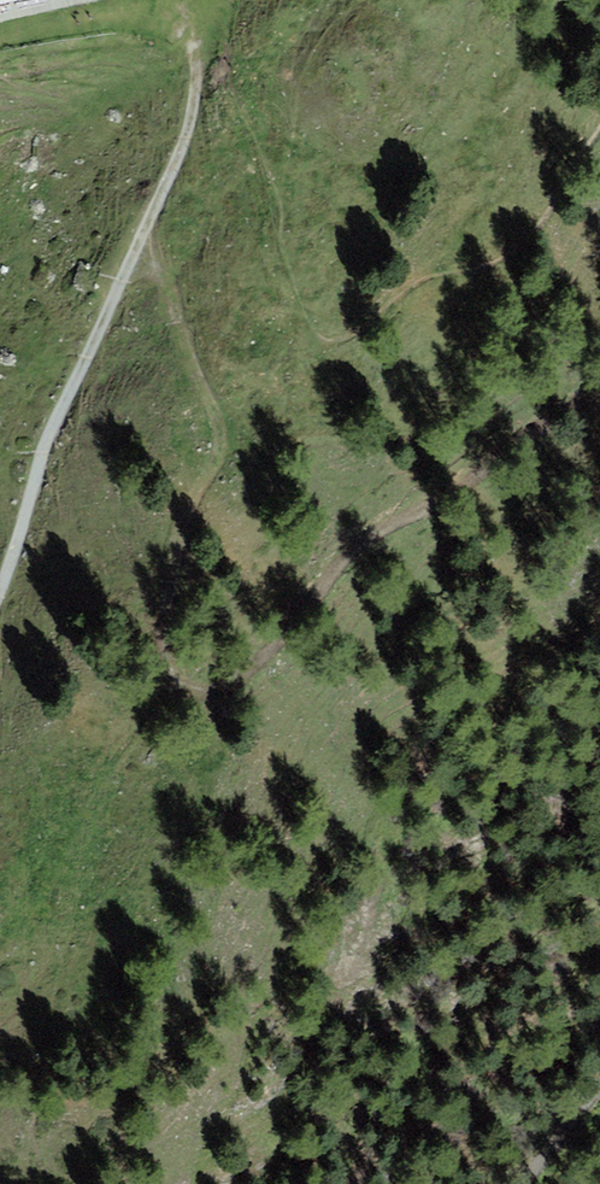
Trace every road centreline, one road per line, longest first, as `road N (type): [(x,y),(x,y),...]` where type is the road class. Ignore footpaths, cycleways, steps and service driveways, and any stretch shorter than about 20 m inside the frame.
road 1 (track): [(134,250),(168,302),(223,450),(171,590),(168,652),(178,693),(216,693),(247,672),(383,526),(450,495),(599,379)]
road 2 (track): [(0,583),(47,439),(175,167),(195,103),(201,37),(174,17)]
road 3 (track): [(599,1089),(520,1183)]

